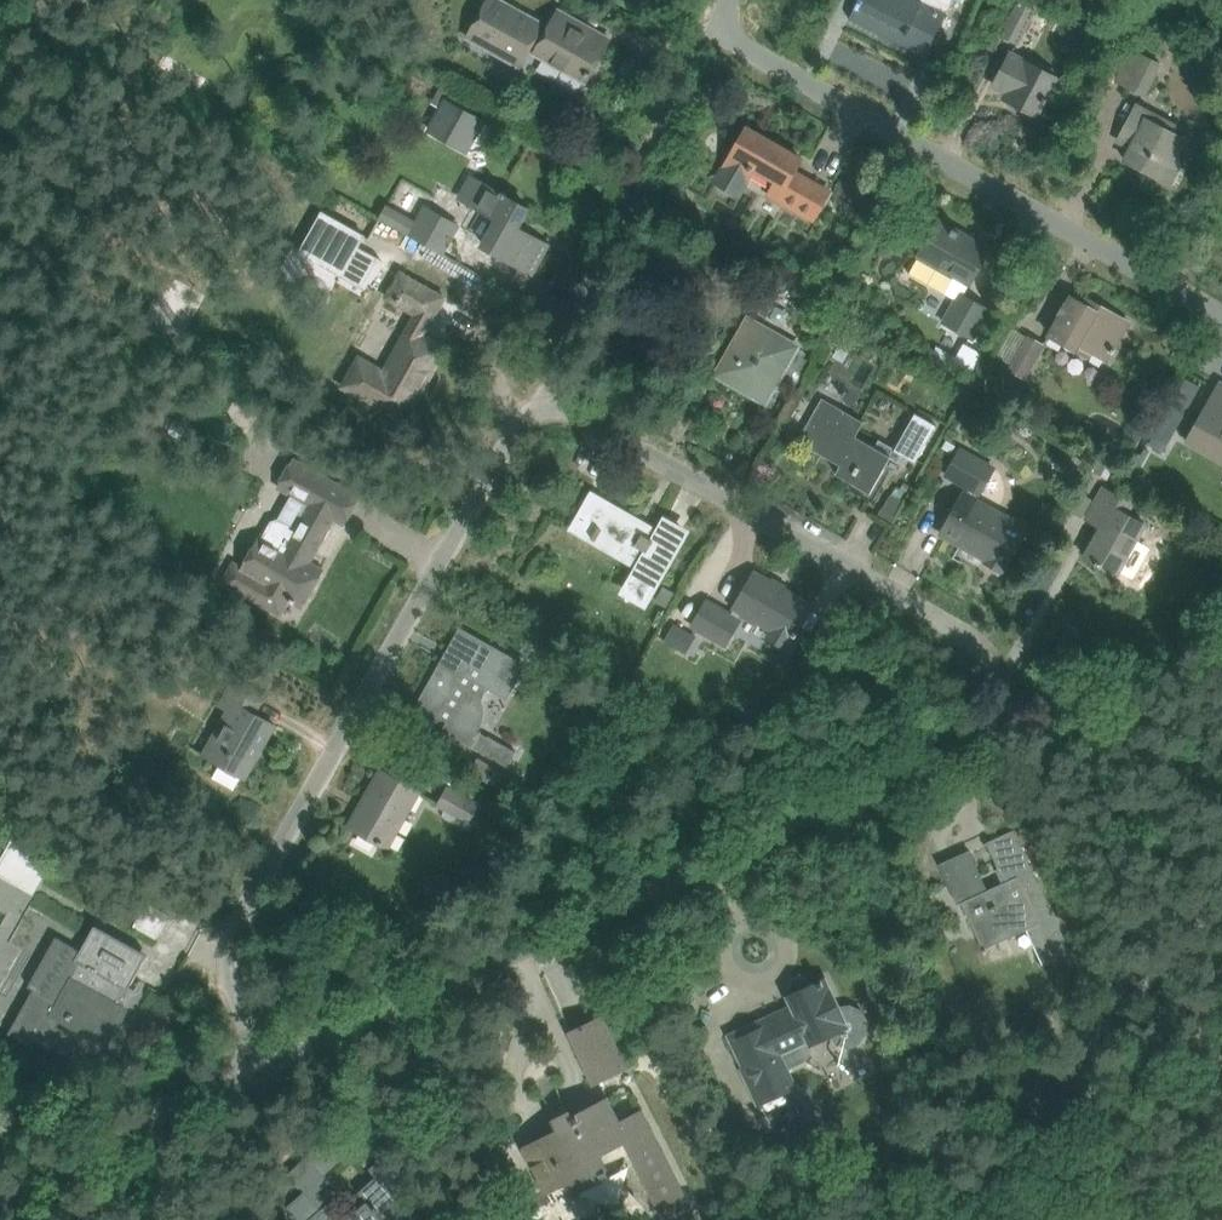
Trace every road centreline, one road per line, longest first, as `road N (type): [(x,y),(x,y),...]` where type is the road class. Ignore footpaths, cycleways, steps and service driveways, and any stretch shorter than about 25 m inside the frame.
road 1 (unclassified): [(267,1067),(953,750),(982,732),(999,698),(997,671),(982,647),(568,409),(546,406)]
road 2 (unclassified): [(267,1067),(231,990),(233,933),(515,431),(525,416),(546,406)]
road 3 (unclassified): [(718,31),(1221,316)]
road 4 (unclassified): [(0,1191),(267,1067)]

